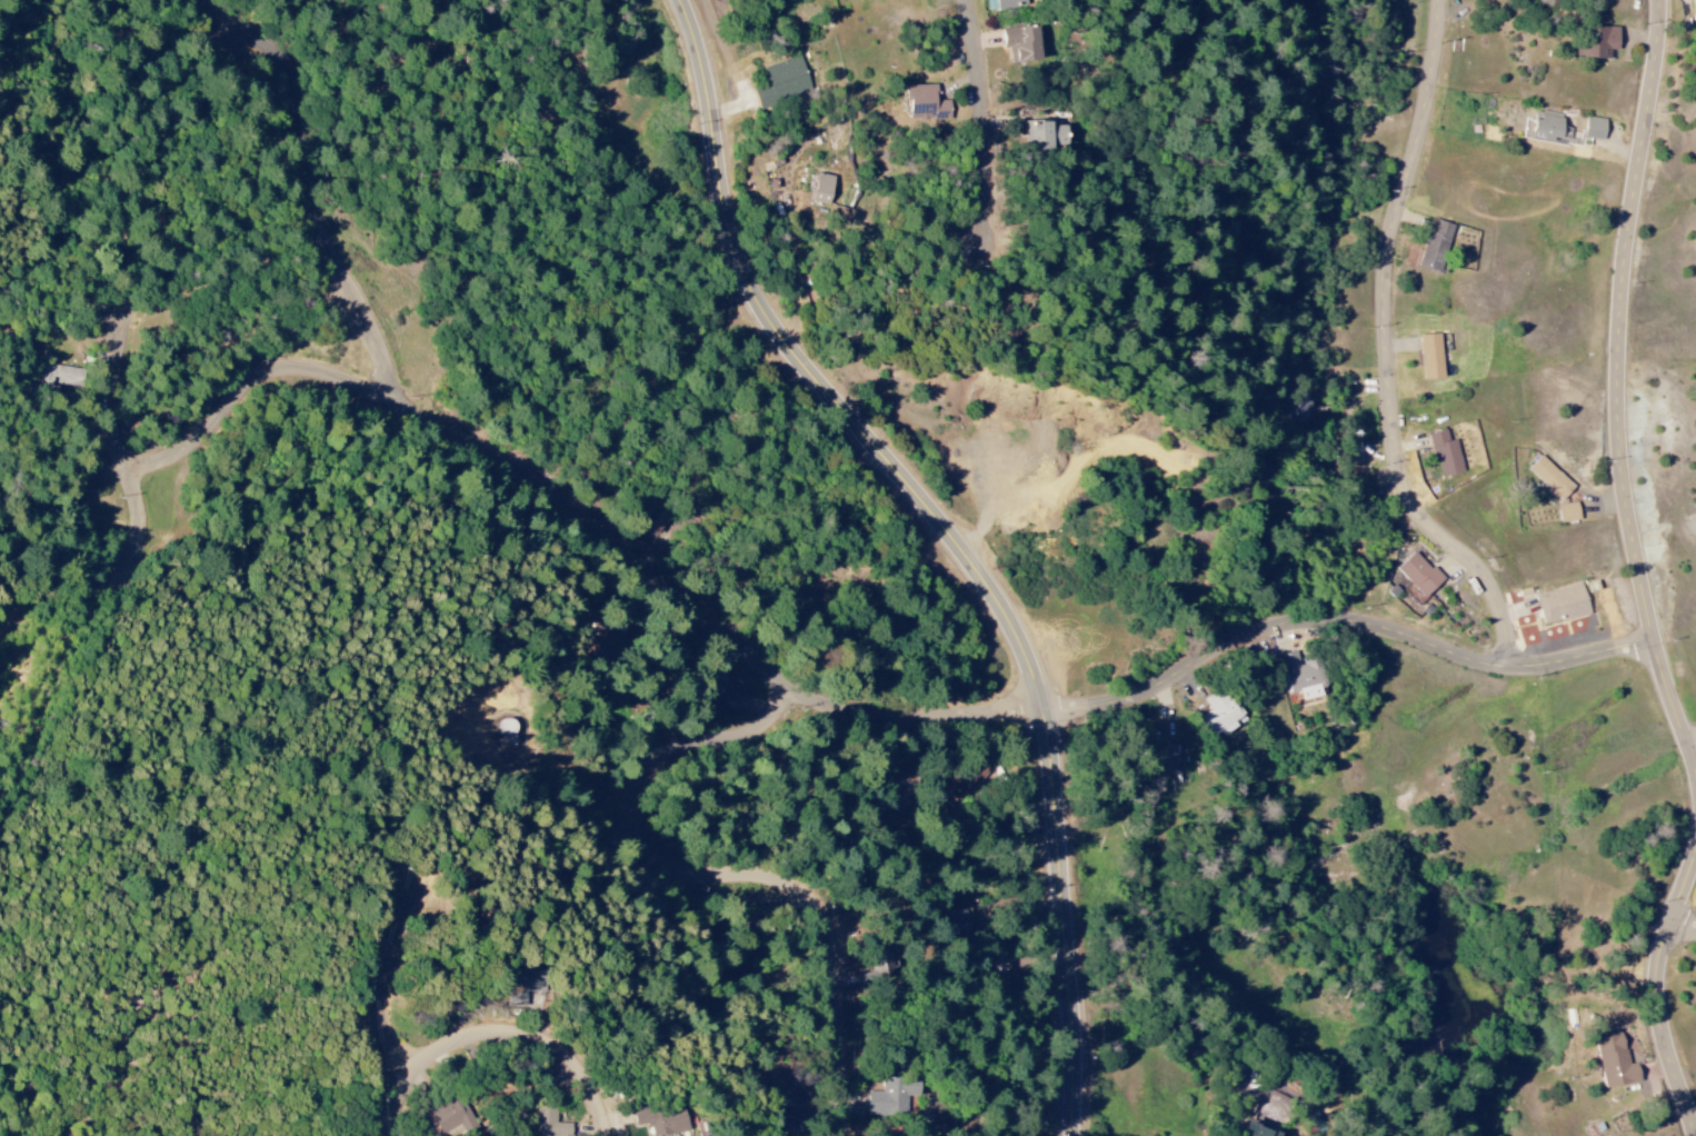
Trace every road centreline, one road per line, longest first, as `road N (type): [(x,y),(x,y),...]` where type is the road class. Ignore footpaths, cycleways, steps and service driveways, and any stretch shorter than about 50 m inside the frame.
road 1 (residential): [(1658,648),(1518,664),(1313,616),(1255,634),(1133,701),(1104,708),(842,706),(790,690),(567,496),(418,410),(320,371),(301,368),(258,382),(182,456),(151,464)]
road 2 (tertiary): [(1074,1135),(1074,1009),(1052,708),(1017,618),(972,551),(805,355),(757,278),(687,0)]
road 3 (residential): [(1695,753),(1658,648),(1622,431),(1627,252),(1663,44),(1662,0)]
road 4 (residential): [(1518,664),(1490,579),(1418,507),(1397,457),(1390,258),(1435,83),(1442,0)]
road 5 (residential): [(846,1135),(845,1043),(828,927),(791,883),(692,866),(652,843),(637,811),(651,776),(806,700)]
road 6 (residential): [(418,410),(337,238),(307,71),(283,44),(213,0)]
road 7 (residential): [(399,1135),(429,1068),(471,1038),(505,1029),(532,1033),(576,1058),(598,1087),(611,1135)]
road 8 (residential): [(1695,1130),(1660,988),(1695,871)]
road 9 (residential): [(0,680),(42,581),(70,540),(151,464)]
road 10 (residential): [(998,257),(991,90),(977,0)]
road 11 (residential): [(151,464),(137,458),(123,429),(124,282)]
road 12 (residential): [(429,1068),(402,1038),(395,1002),(425,893)]

